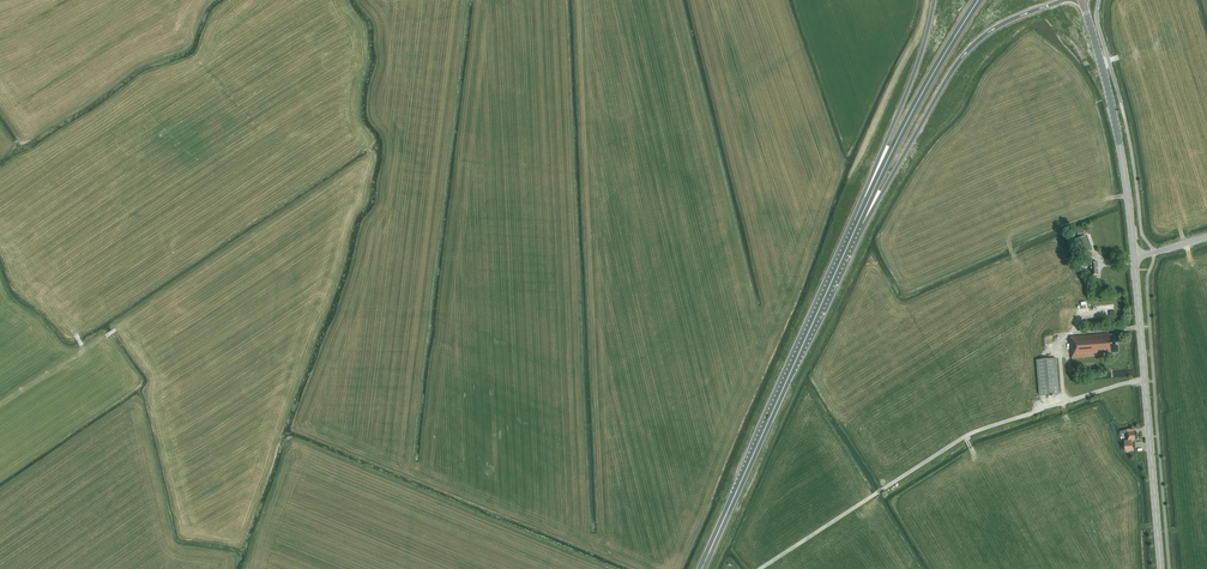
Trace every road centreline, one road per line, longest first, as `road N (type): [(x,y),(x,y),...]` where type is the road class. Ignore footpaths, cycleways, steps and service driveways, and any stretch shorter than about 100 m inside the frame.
road 1 (track): [(762,568),(968,438),(1145,381)]
road 2 (trunk): [(858,223),(962,57),(1002,24),(1064,0)]
road 3 (tertiary): [(1161,568),(1134,256)]
road 4 (trunk): [(858,223),(742,477)]
road 5 (tertiary): [(1134,256),(1115,120),(1082,0)]
road 6 (trunk): [(858,223),(978,0)]
road 7 (trunk): [(934,0),(858,223)]

